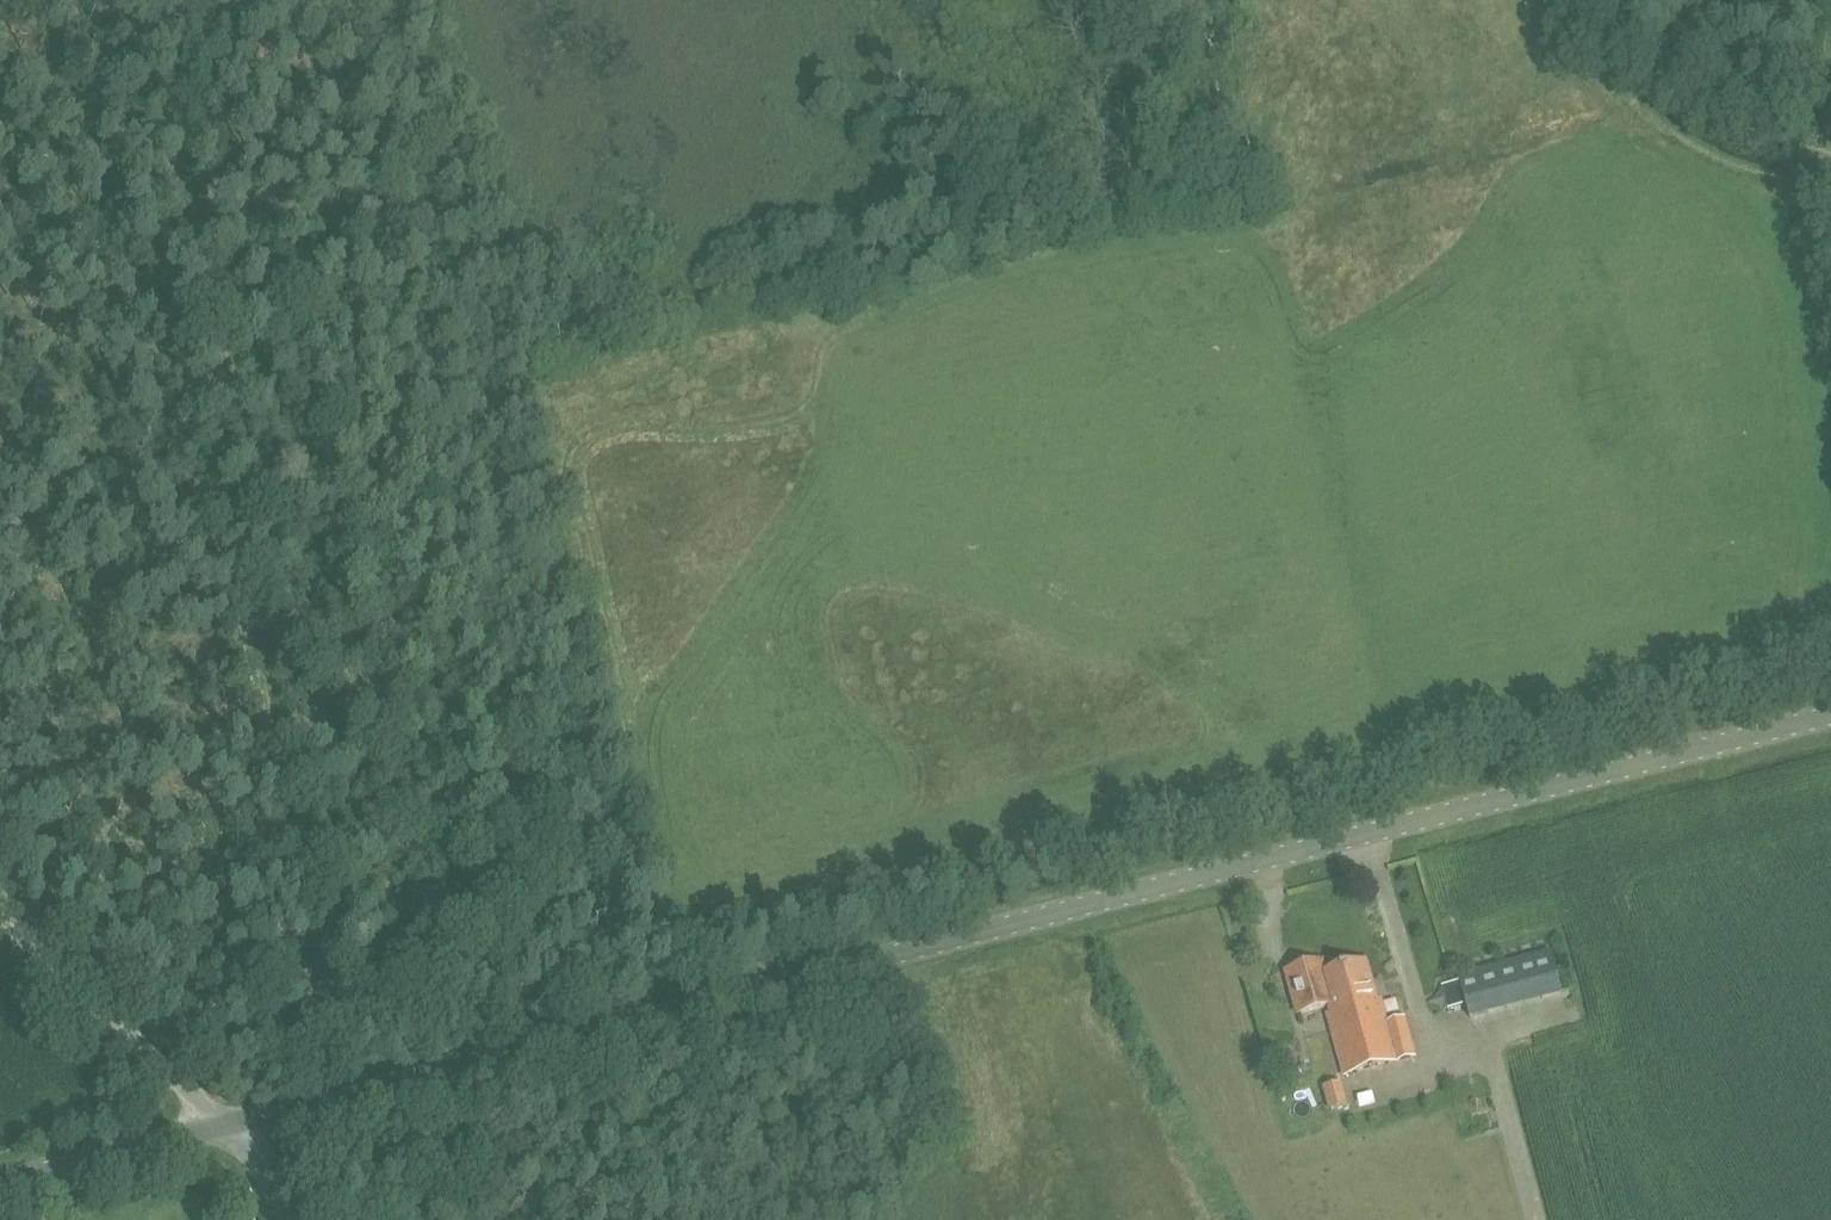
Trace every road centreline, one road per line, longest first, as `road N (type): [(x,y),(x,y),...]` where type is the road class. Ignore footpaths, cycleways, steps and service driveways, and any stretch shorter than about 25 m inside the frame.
road 1 (tertiary): [(237,1127),(1830,719)]
road 2 (track): [(189,0),(177,117),(182,200),(252,592),(316,1106)]
road 3 (tertiary): [(0,1188),(237,1127)]
road 4 (track): [(166,1065),(0,909)]

